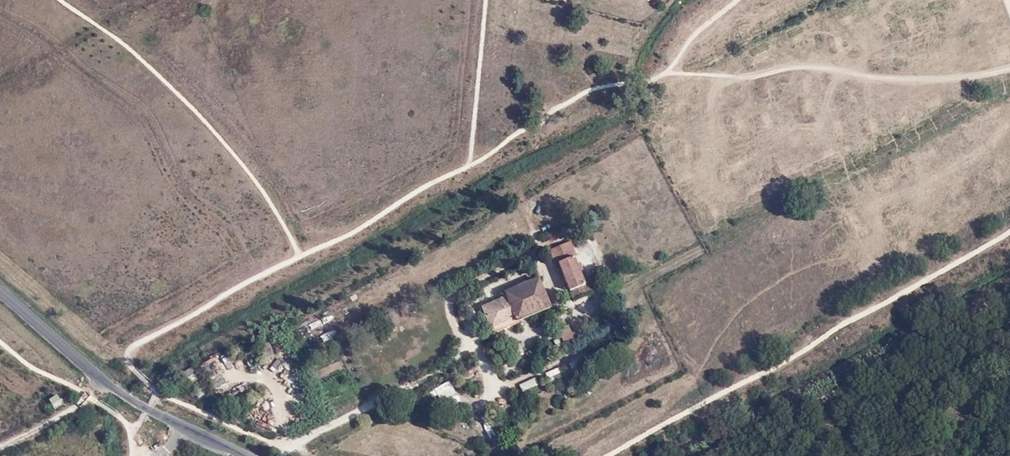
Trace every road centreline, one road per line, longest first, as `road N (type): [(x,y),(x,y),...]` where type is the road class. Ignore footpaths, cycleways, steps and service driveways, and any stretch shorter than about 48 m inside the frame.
road 1 (track): [(678,455),(1009,288)]
road 2 (unclassified): [(246,455),(133,401),(0,293)]

